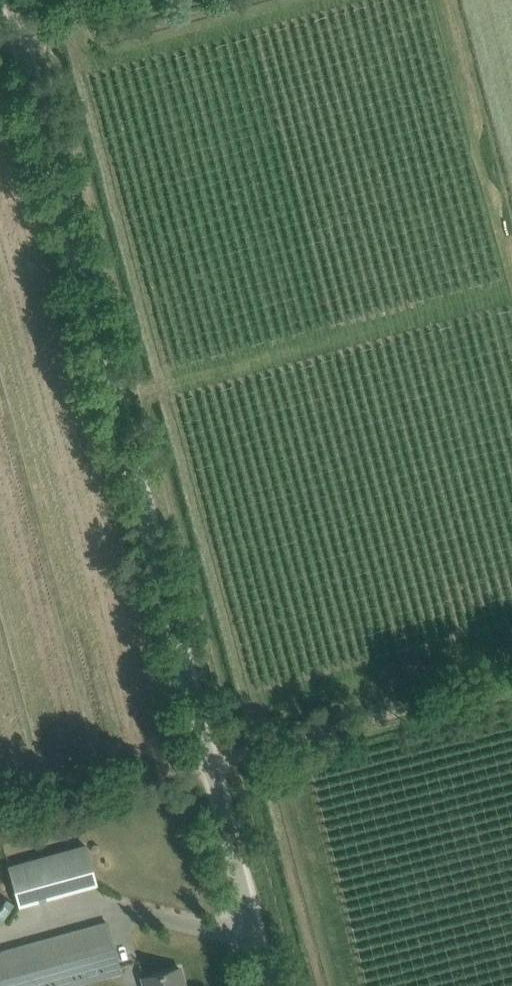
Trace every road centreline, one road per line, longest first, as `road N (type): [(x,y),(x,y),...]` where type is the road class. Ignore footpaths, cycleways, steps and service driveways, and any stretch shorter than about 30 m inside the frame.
road 1 (unclassified): [(268,985),(10,0)]
road 2 (track): [(511,674),(0,820)]
road 3 (track): [(145,0),(0,39)]

